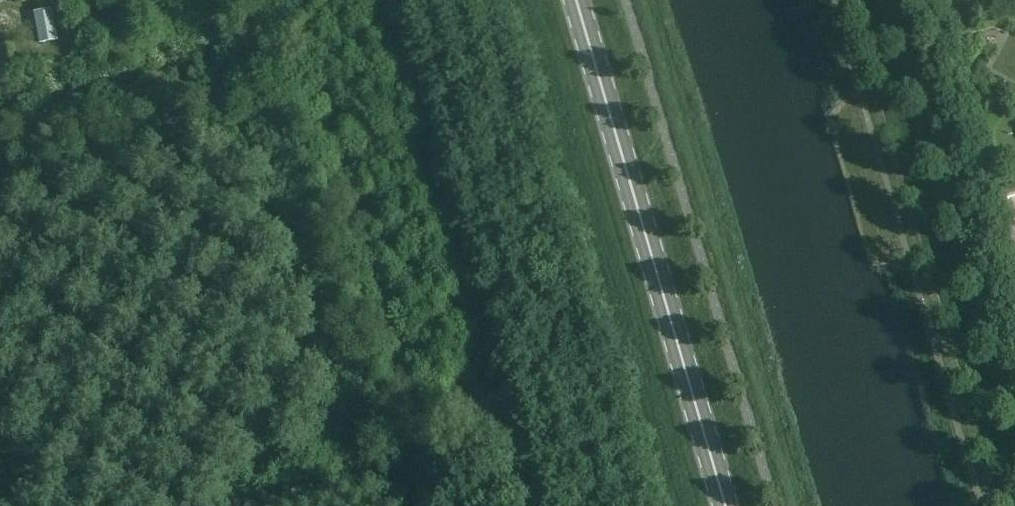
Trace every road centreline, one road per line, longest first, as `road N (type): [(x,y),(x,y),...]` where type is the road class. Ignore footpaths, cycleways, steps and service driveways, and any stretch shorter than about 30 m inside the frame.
road 1 (secondary): [(726,505),(578,0)]
road 2 (track): [(461,0),(607,505)]
road 3 (track): [(422,505),(407,478),(358,471),(240,505)]

